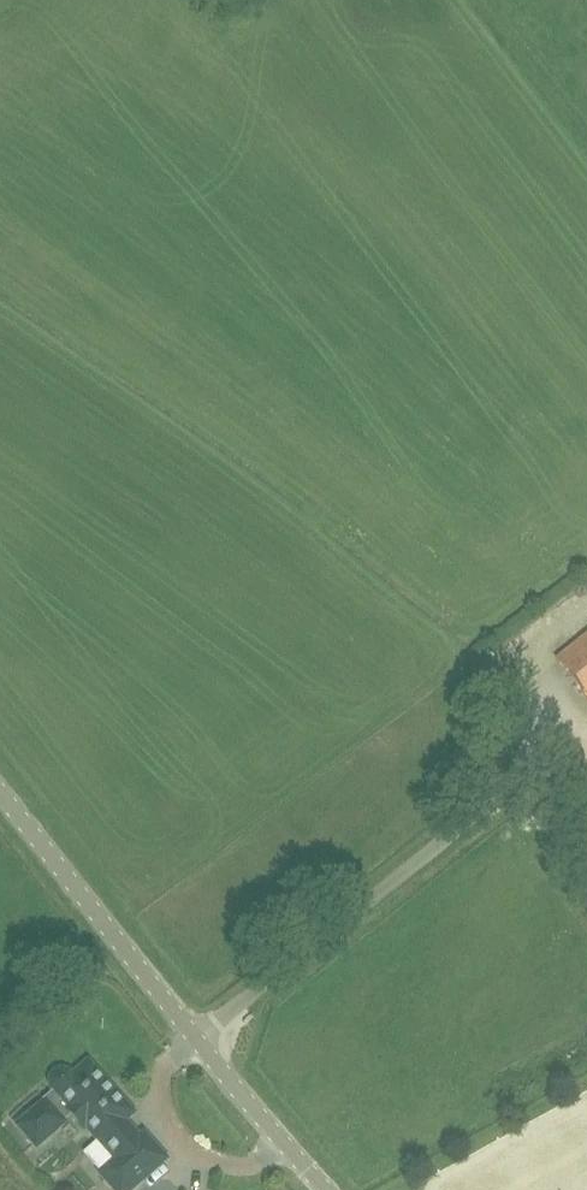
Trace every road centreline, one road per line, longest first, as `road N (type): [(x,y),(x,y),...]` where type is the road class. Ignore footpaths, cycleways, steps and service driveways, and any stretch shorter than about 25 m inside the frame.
road 1 (unclassified): [(327,1189),(0,795)]

